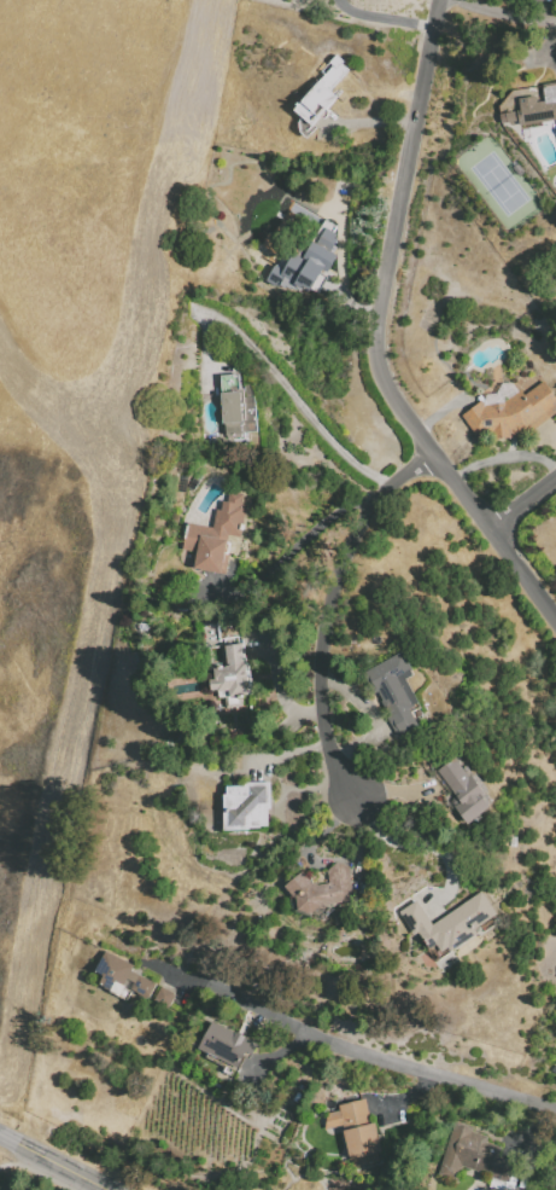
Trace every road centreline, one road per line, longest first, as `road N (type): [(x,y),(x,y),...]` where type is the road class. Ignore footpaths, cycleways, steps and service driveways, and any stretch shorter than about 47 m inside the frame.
road 1 (residential): [(492,528),(384,381),(376,338),(440,0)]
road 2 (residential): [(145,968),(317,1040),(555,1112)]
road 3 (residential): [(429,446),(367,509),(332,559),(314,703),(332,761),(355,796)]

